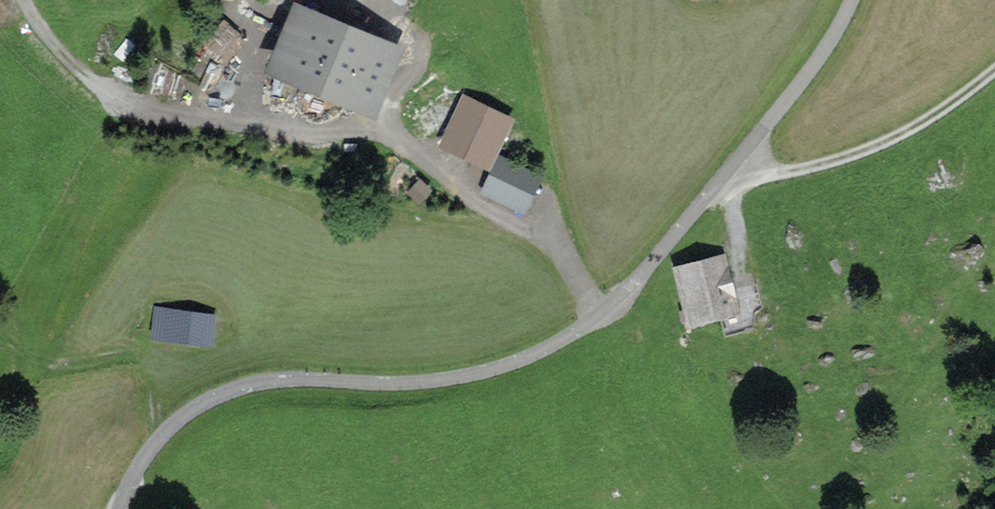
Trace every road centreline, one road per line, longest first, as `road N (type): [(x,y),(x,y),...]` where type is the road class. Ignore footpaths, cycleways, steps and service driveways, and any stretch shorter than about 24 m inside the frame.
road 1 (unclassified): [(851,0),(788,97),(601,313),(527,357),(474,374),(394,384),(272,379),(221,392),(162,432),(116,508)]
road 2 (track): [(994,67),(930,119),(859,152),(712,188)]
road 3 (track): [(132,104),(61,54),(25,0)]

